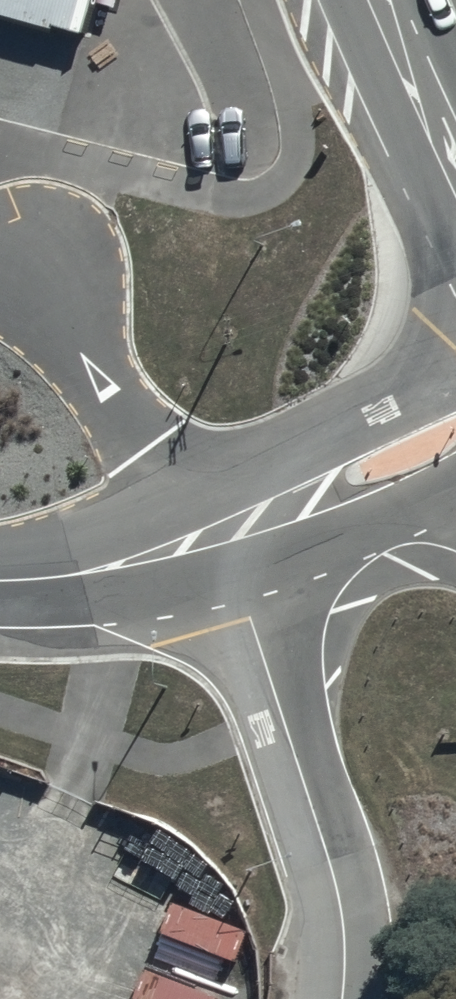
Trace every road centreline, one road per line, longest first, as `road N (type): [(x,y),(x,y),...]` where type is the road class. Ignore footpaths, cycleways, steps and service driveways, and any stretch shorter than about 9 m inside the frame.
road 1 (unclassified): [(212,530),(336,891),(339,998)]
road 2 (unclassified): [(455,417),(212,530)]
road 3 (unclassified): [(212,530),(93,573),(0,583)]
road 4 (secondary): [(455,202),(377,0)]

